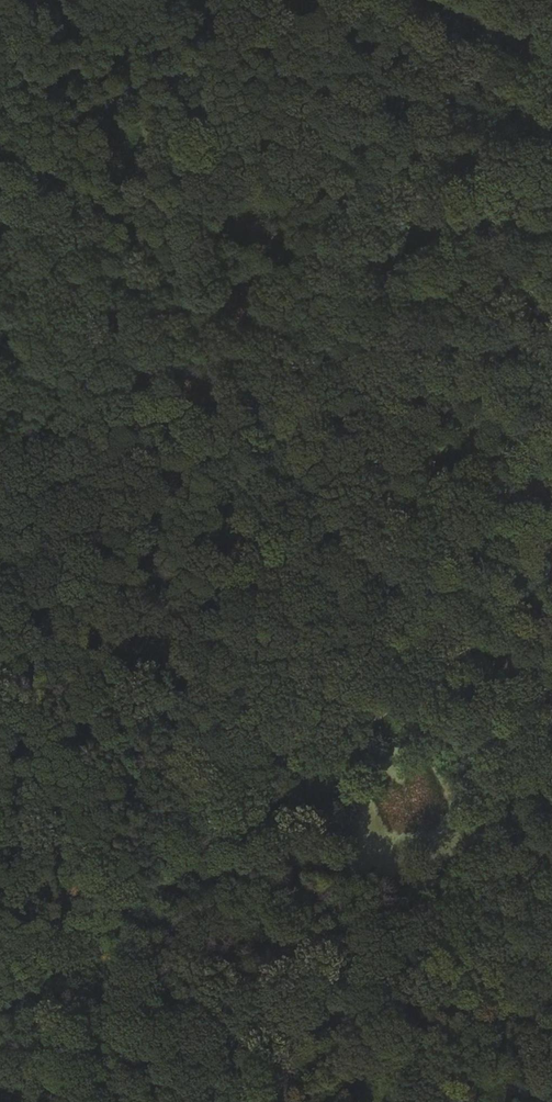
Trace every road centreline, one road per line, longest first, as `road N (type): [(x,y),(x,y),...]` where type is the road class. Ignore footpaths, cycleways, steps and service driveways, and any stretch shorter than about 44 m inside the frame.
road 1 (track): [(0,330),(551,694)]
road 2 (track): [(551,73),(428,0)]

